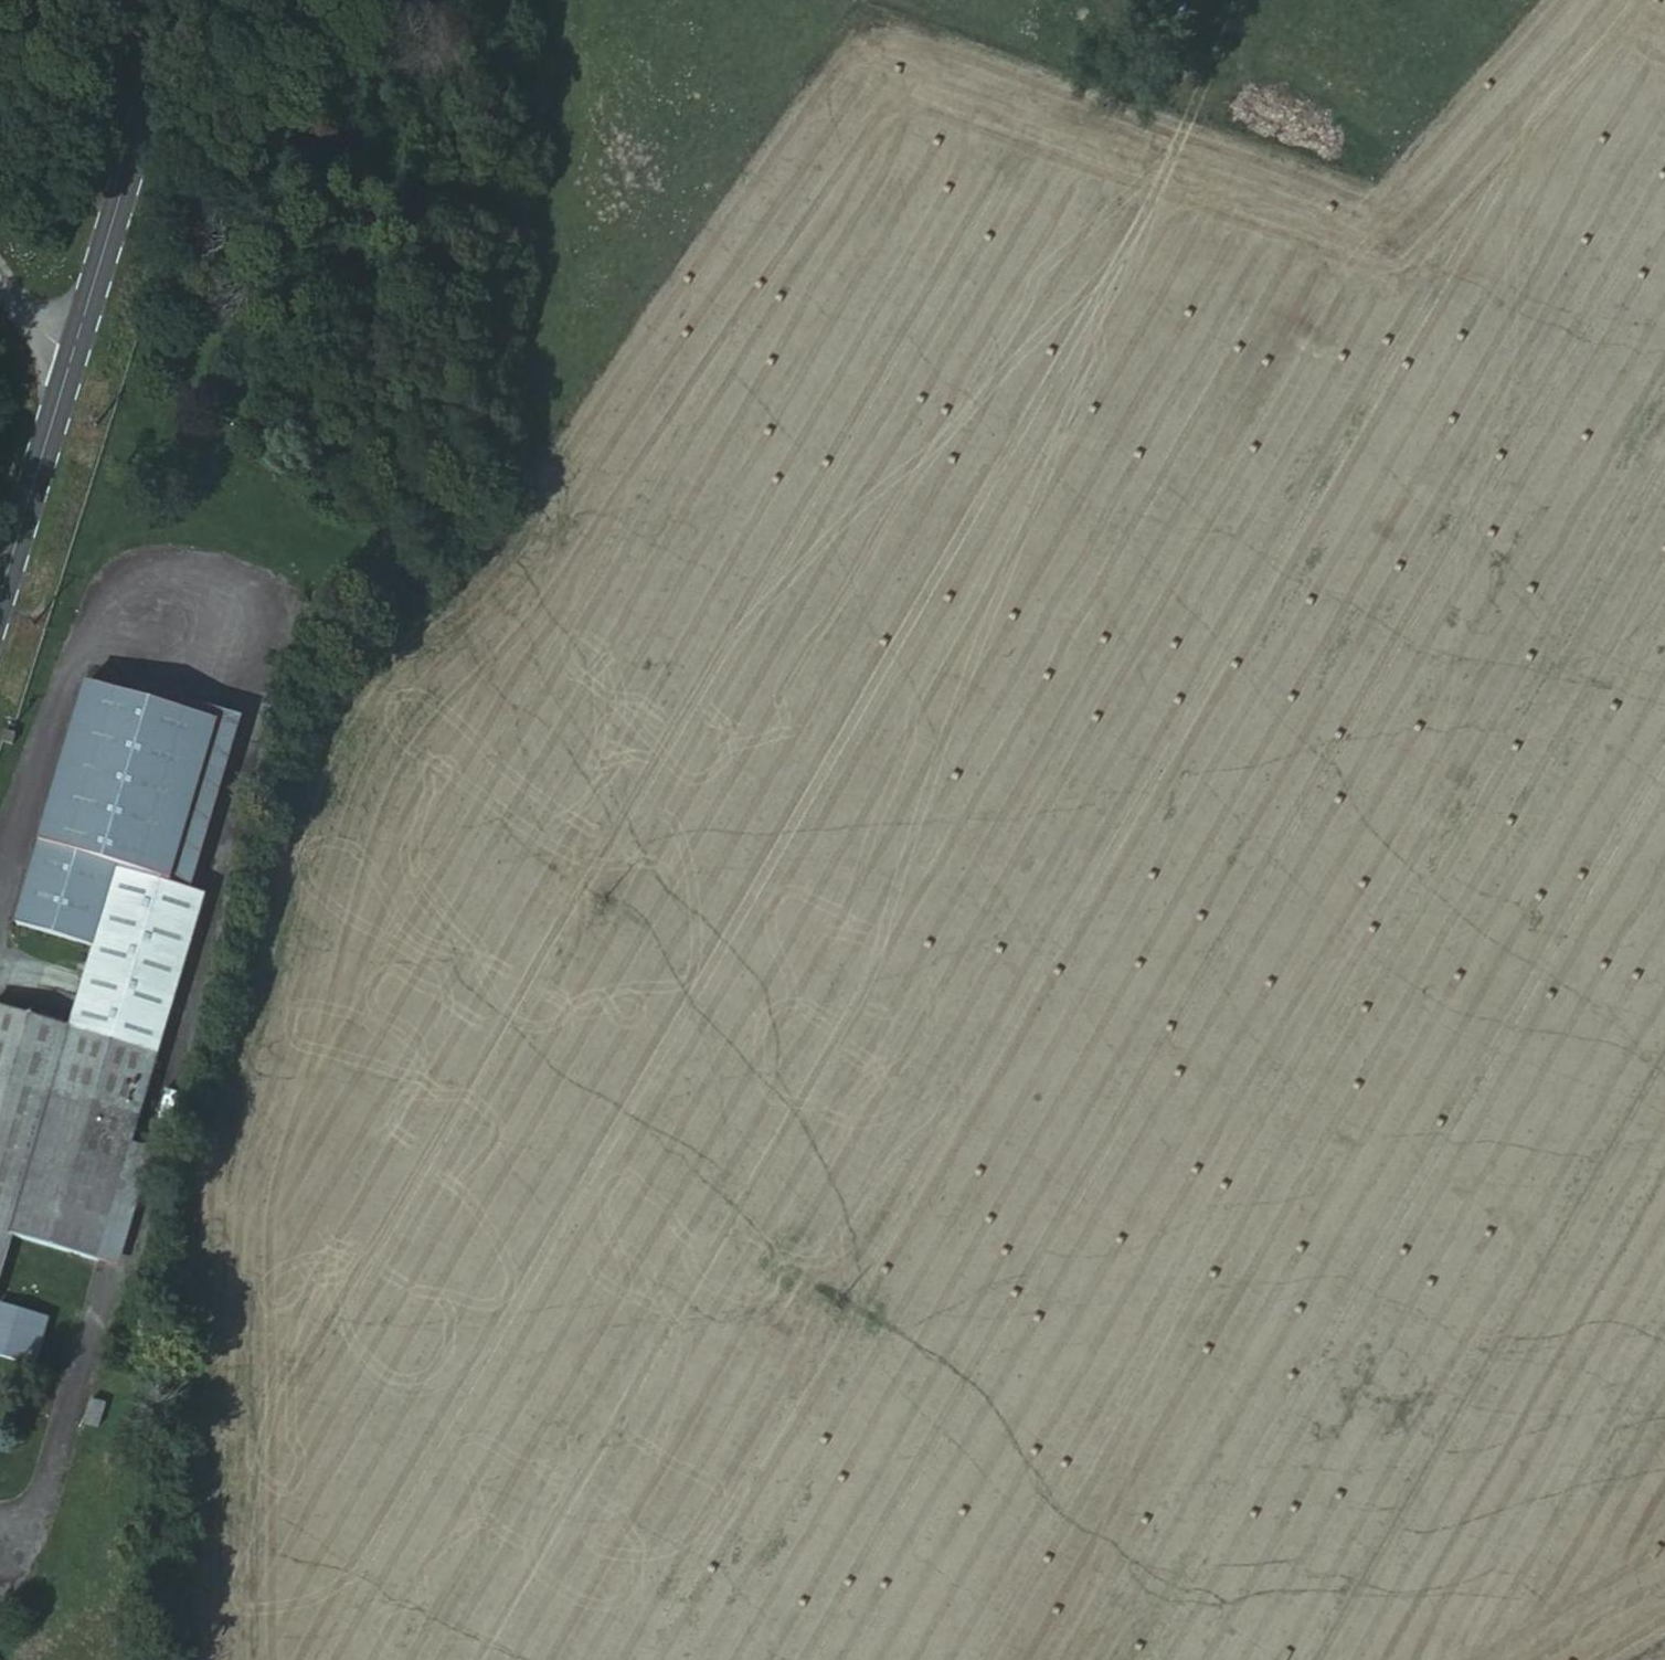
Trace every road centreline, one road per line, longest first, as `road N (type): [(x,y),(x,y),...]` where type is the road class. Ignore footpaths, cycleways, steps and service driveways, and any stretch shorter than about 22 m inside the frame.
road 1 (secondary): [(66,373),(177,0)]
road 2 (secondary): [(0,596),(66,373)]

